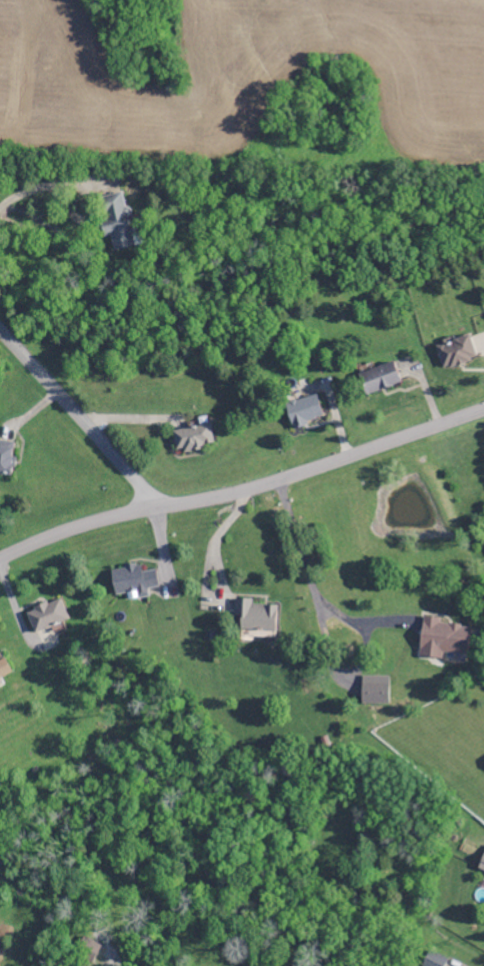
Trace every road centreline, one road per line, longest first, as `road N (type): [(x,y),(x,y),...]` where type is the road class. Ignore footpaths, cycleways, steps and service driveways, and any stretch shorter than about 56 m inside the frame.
road 1 (residential): [(483,411),(277,483),(114,519),(0,561)]
road 2 (residential): [(158,510),(0,331)]

